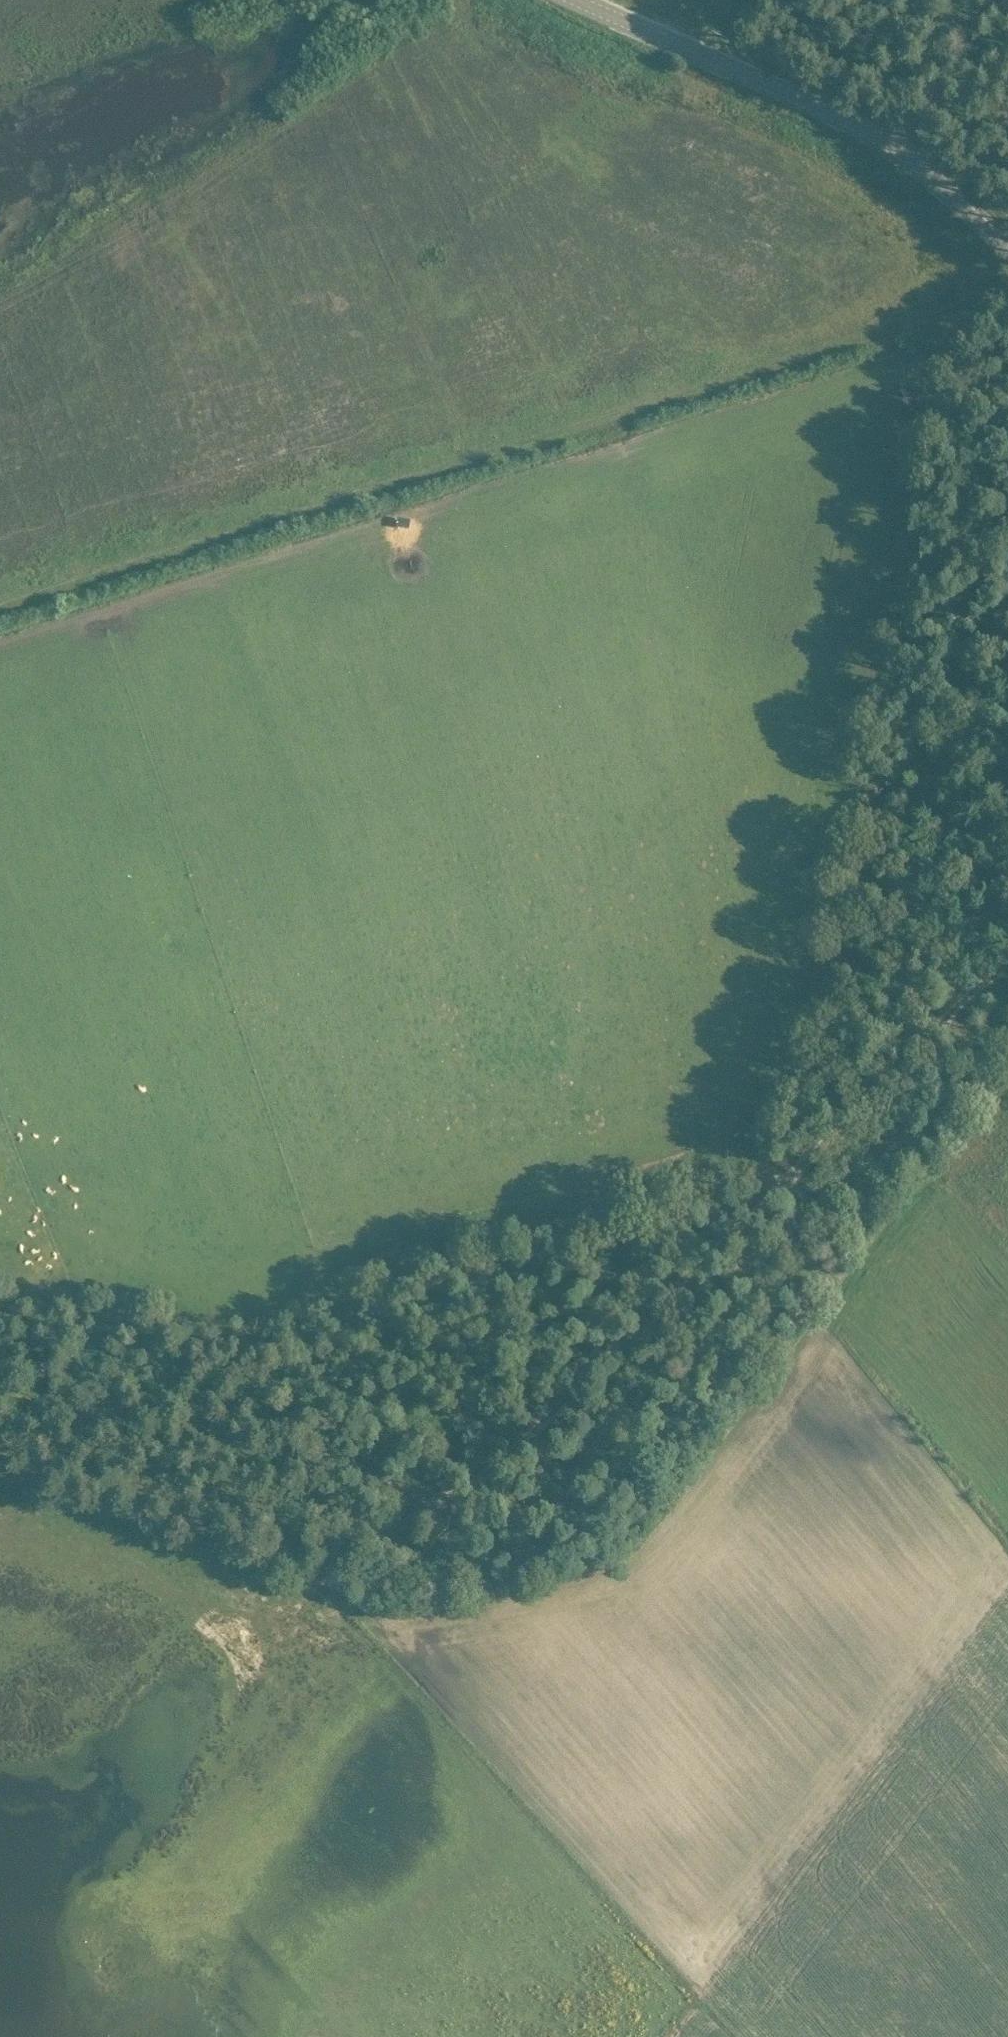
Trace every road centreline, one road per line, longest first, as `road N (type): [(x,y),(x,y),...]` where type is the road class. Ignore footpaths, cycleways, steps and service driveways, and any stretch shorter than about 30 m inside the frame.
road 1 (tertiary): [(1007,248),(884,145),(575,0)]

